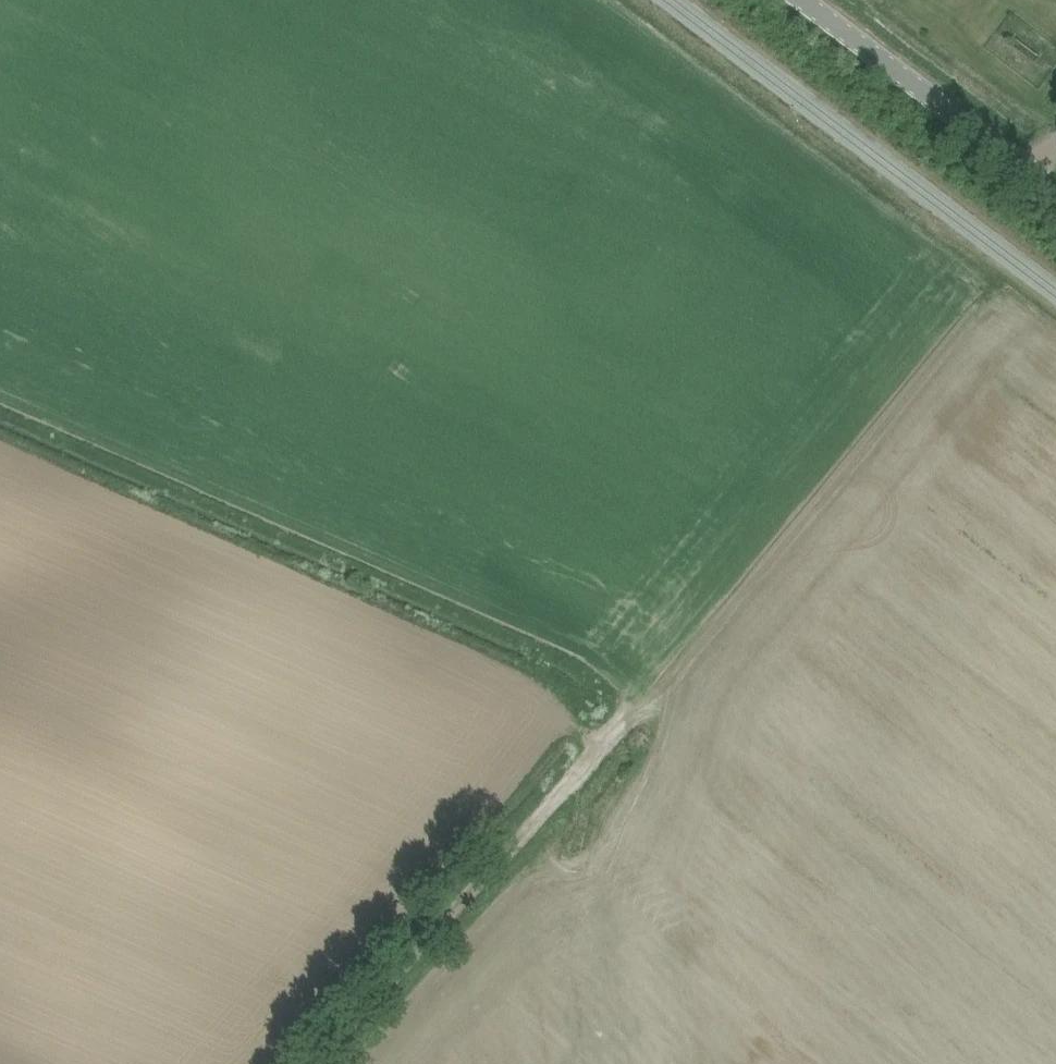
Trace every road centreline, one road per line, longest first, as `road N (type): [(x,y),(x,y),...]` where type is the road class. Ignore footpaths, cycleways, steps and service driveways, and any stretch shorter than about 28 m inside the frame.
road 1 (track): [(317,1063),(427,933),(620,735)]
road 2 (unclassified): [(1055,189),(807,0)]

